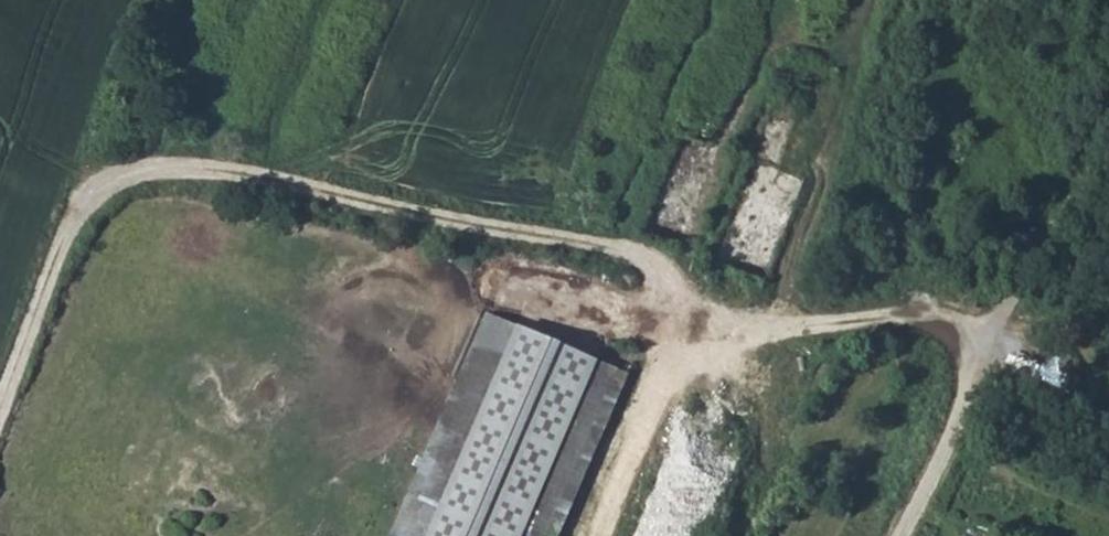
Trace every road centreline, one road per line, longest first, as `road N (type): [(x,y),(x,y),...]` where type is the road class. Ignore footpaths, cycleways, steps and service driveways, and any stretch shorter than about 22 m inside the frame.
road 1 (track): [(0,408),(66,219),(85,184),(109,173),(236,177),(592,244),(658,270),(682,311),(661,409),(610,535)]
road 2 (track): [(902,535),(1062,202),(1108,128)]
road 3 (track): [(680,338),(888,315),(954,326),(988,362)]

